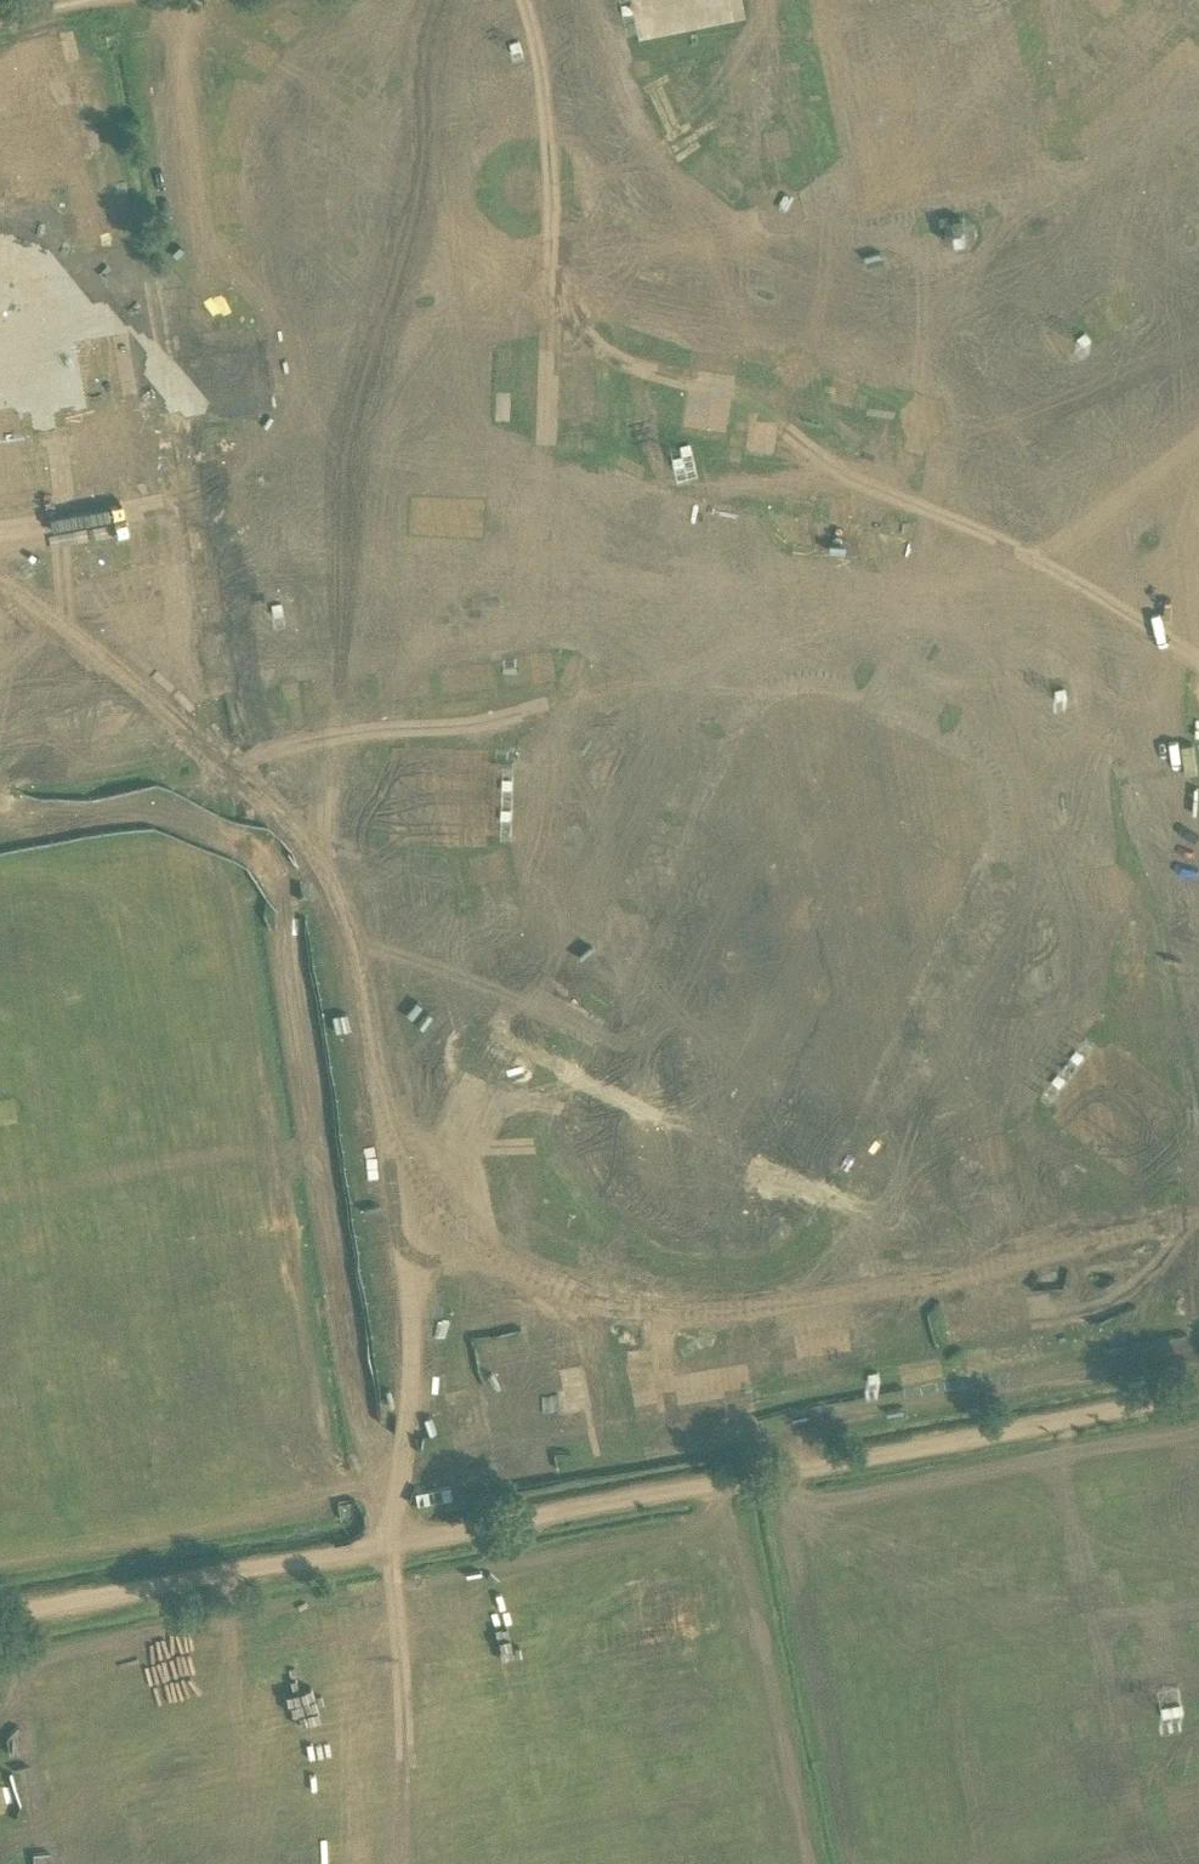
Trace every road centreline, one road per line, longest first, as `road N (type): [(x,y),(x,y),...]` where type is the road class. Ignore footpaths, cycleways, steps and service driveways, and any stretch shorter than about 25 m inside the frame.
road 1 (track): [(0,1614),(1198,1398)]

